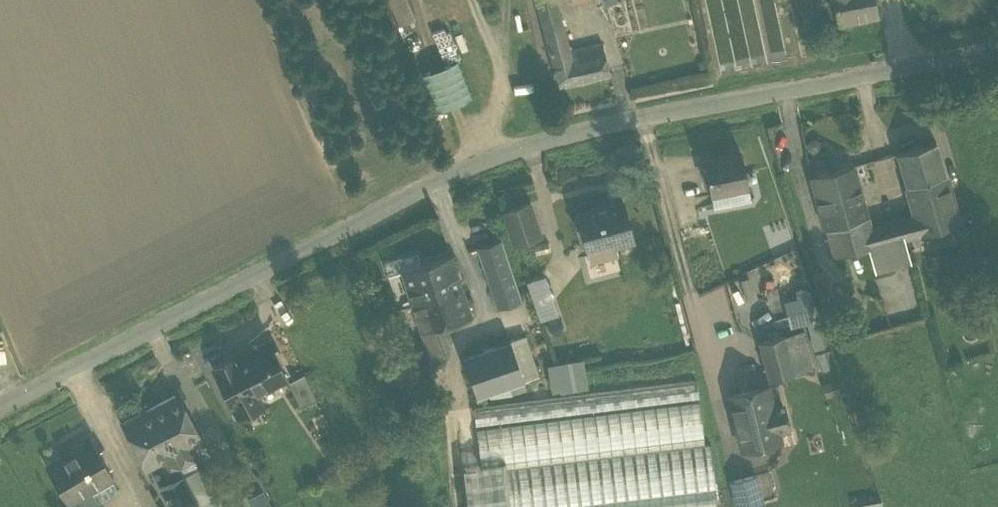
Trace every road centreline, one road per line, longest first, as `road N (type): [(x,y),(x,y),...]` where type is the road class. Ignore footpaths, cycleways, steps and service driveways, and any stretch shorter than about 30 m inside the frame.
road 1 (tertiary): [(997,46),(513,143),(0,402)]

